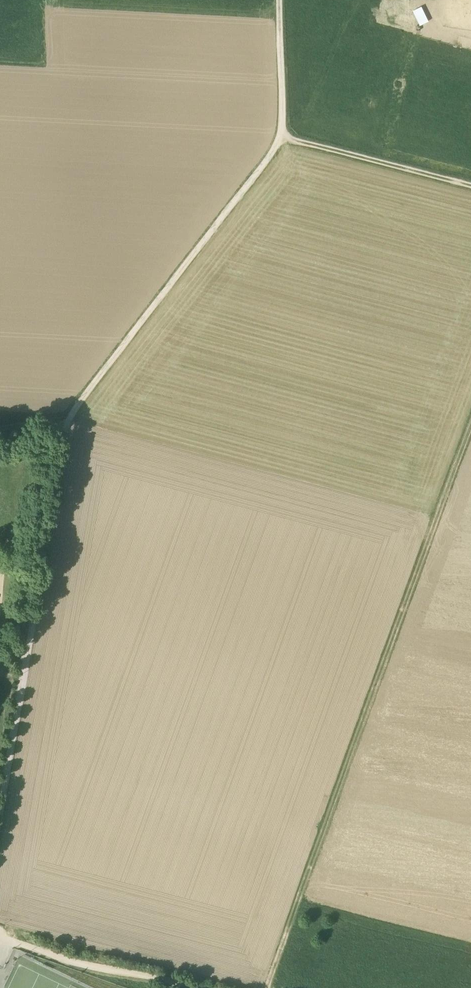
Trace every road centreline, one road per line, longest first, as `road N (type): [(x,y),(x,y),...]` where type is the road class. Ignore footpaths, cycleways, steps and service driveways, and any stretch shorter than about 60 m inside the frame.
road 1 (track): [(267,987),(470,417)]
road 2 (track): [(279,0),(282,137),(68,423)]
road 3 (track): [(68,423),(0,807)]
road 4 (track): [(0,940),(190,987)]
road 5 (track): [(282,137),(470,187)]

